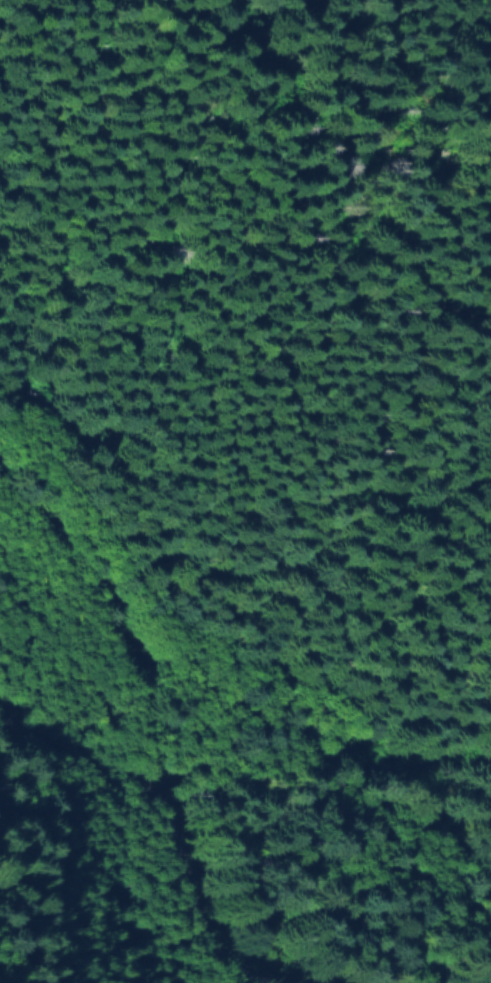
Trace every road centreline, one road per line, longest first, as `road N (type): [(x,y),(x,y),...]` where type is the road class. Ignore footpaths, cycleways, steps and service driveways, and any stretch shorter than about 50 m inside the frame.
road 1 (residential): [(404,982),(250,930),(197,901),(153,800),(92,775),(0,678)]

